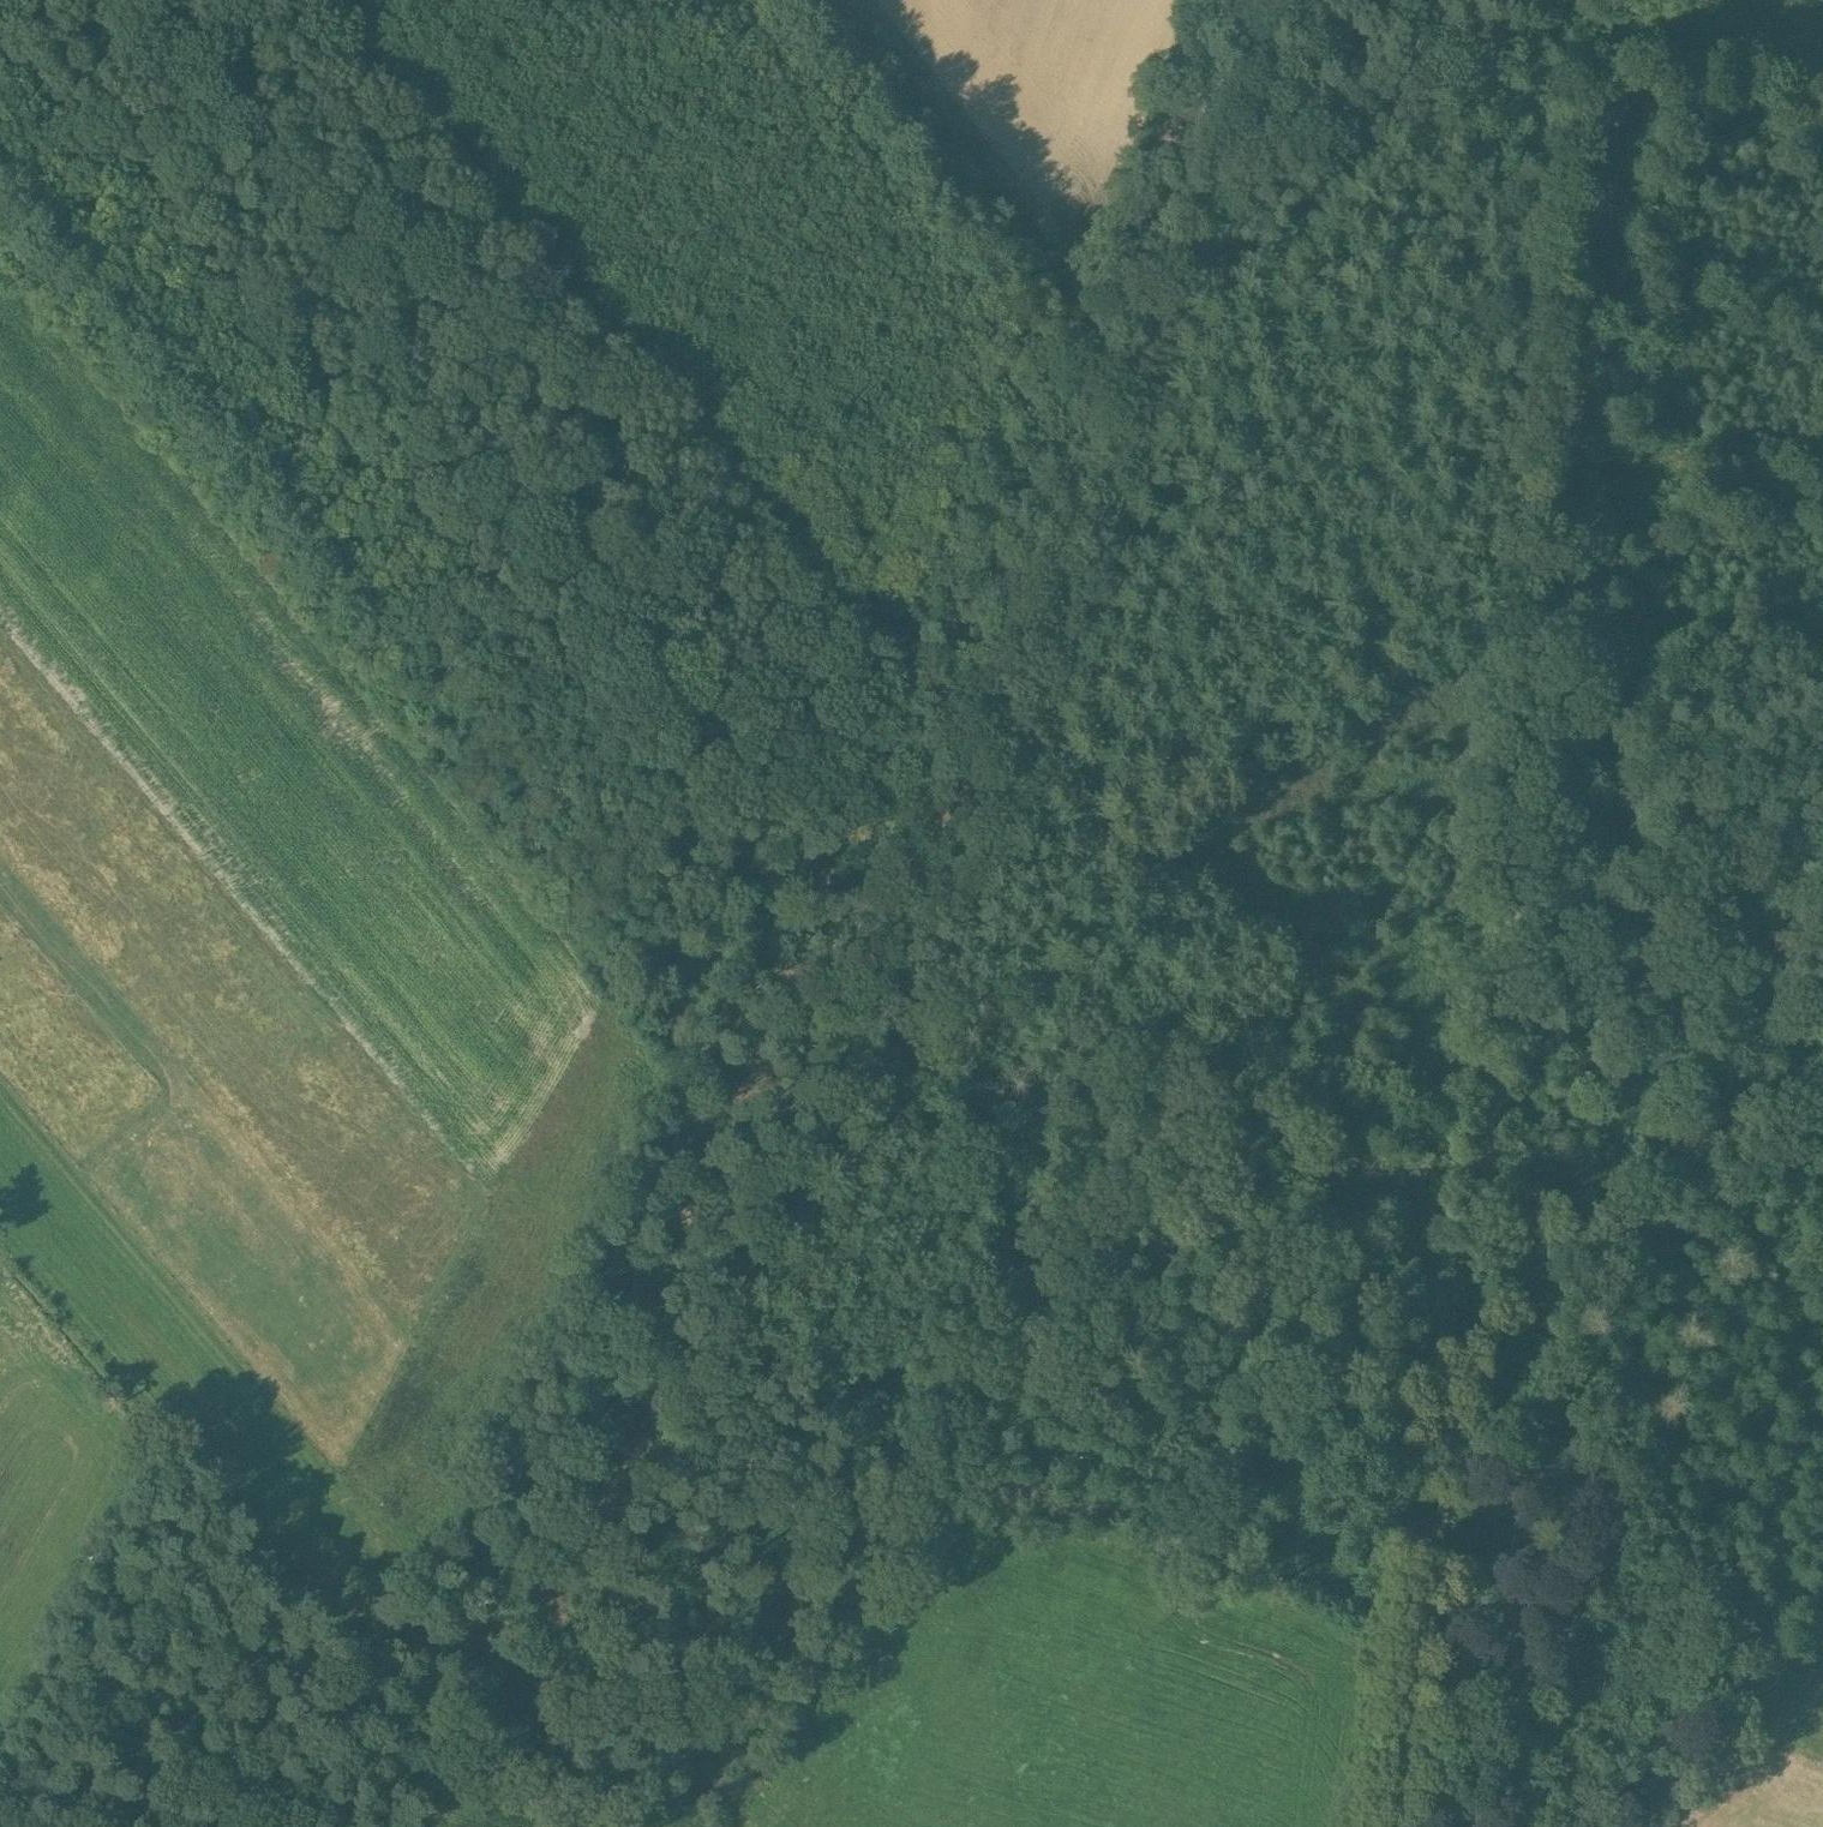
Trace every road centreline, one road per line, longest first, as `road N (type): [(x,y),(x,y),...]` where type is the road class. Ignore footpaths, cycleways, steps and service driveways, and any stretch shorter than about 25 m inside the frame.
road 1 (track): [(1636,0),(1403,1826)]

